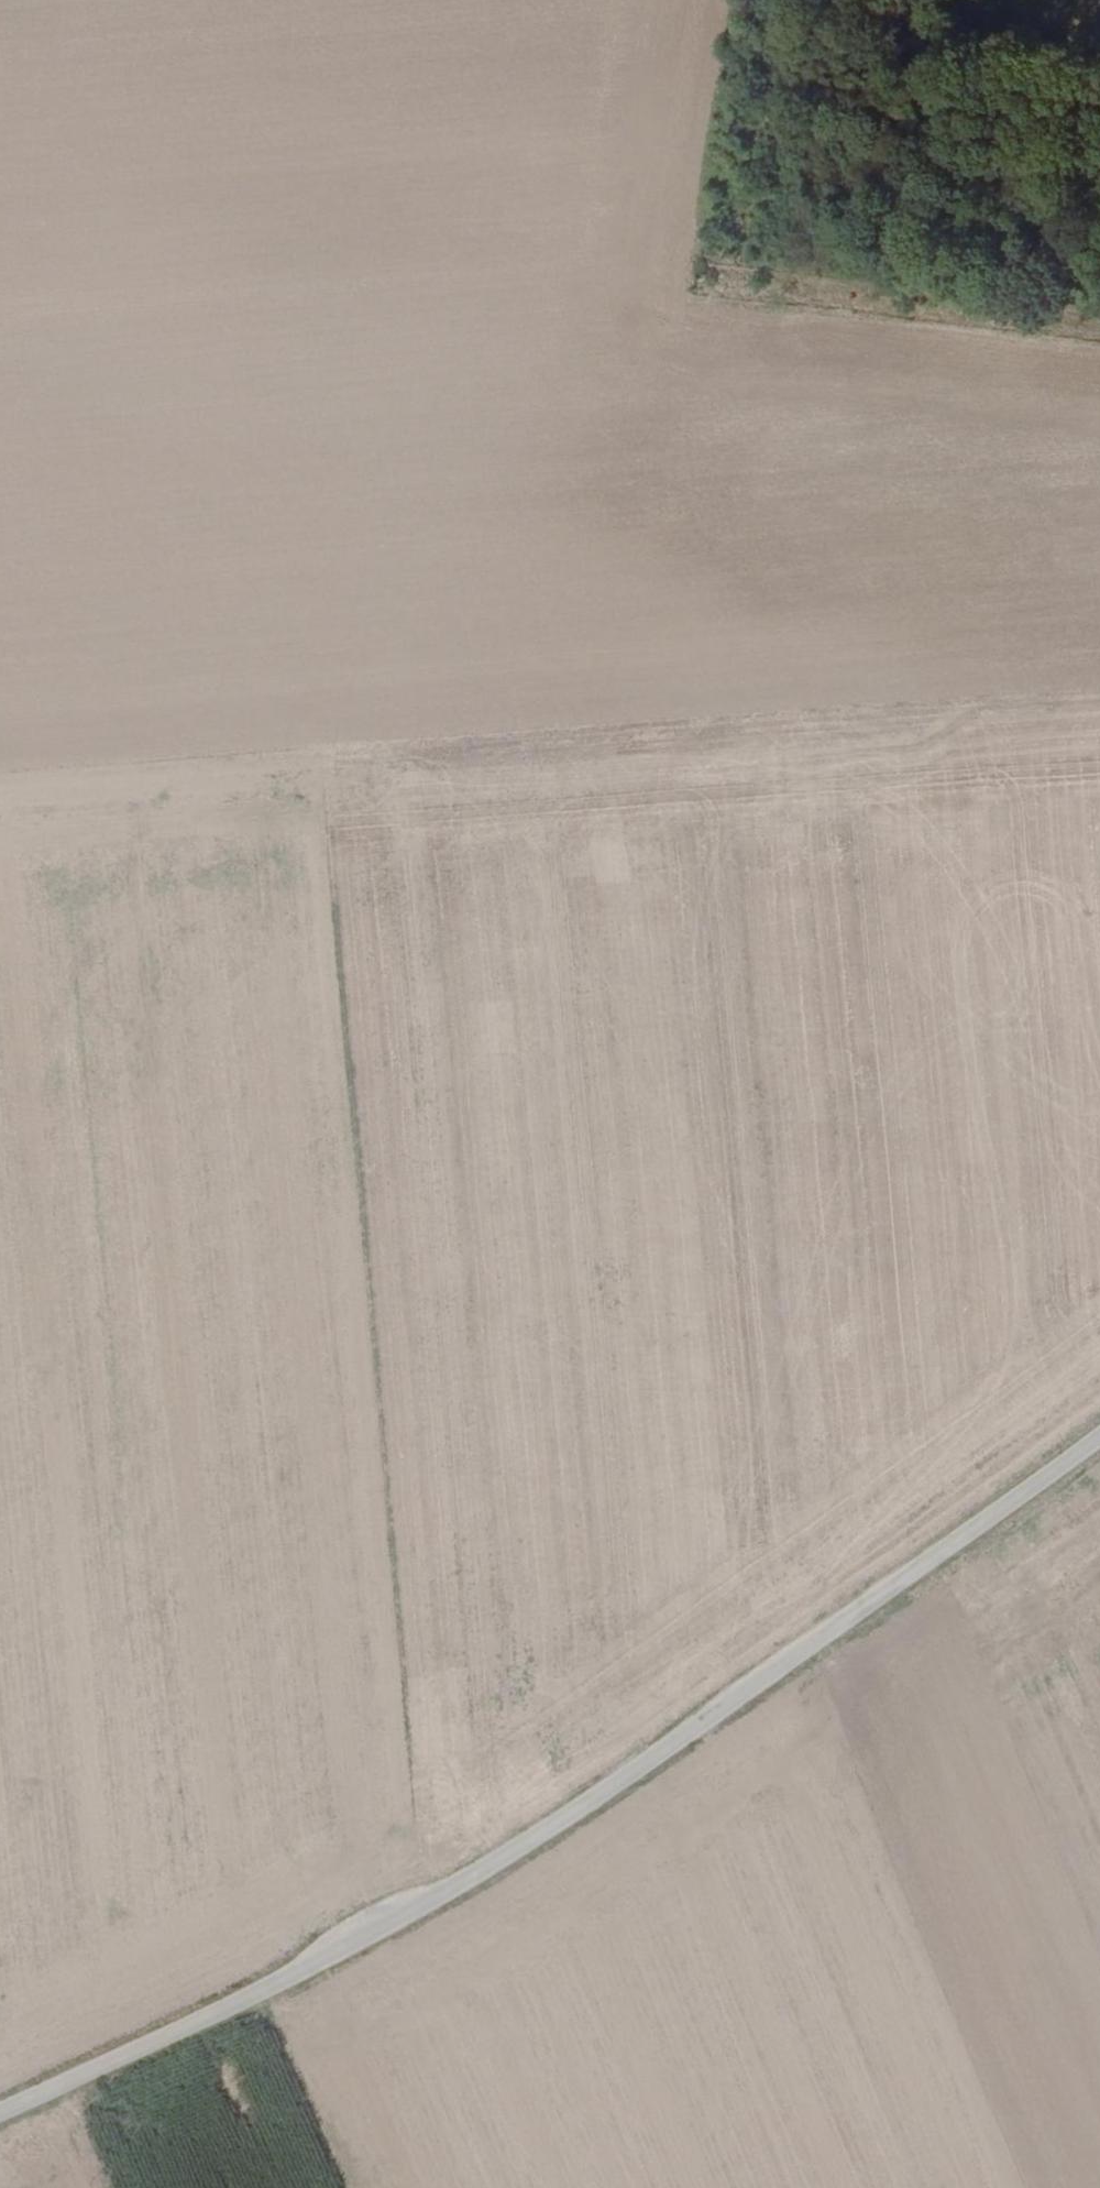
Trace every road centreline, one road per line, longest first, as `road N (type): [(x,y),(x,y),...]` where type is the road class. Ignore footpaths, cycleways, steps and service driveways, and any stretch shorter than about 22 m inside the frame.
road 1 (unclassified): [(0,2110),(403,1912),(575,1801),(1099,1426)]

